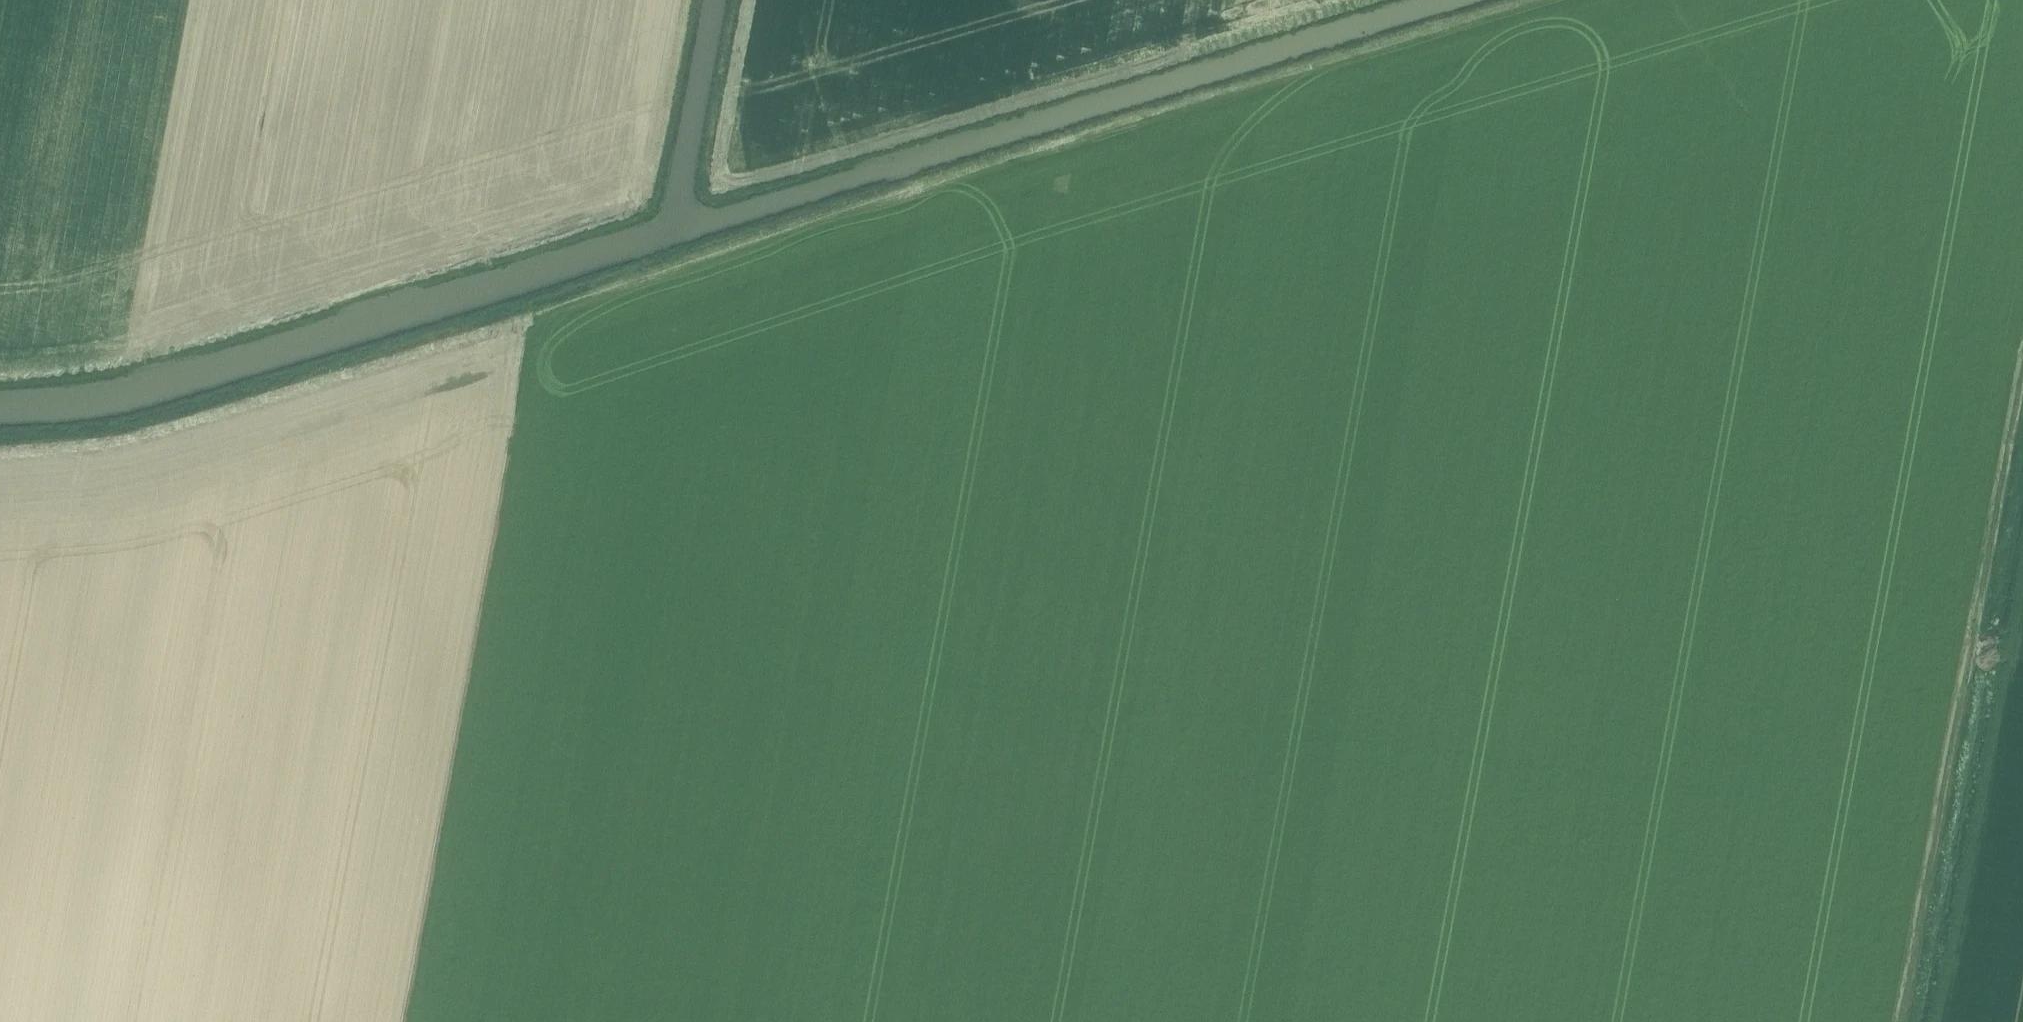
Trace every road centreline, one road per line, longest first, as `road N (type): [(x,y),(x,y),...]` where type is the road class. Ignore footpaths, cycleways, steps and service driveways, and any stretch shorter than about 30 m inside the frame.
road 1 (track): [(1907,1021),(2022,371)]

